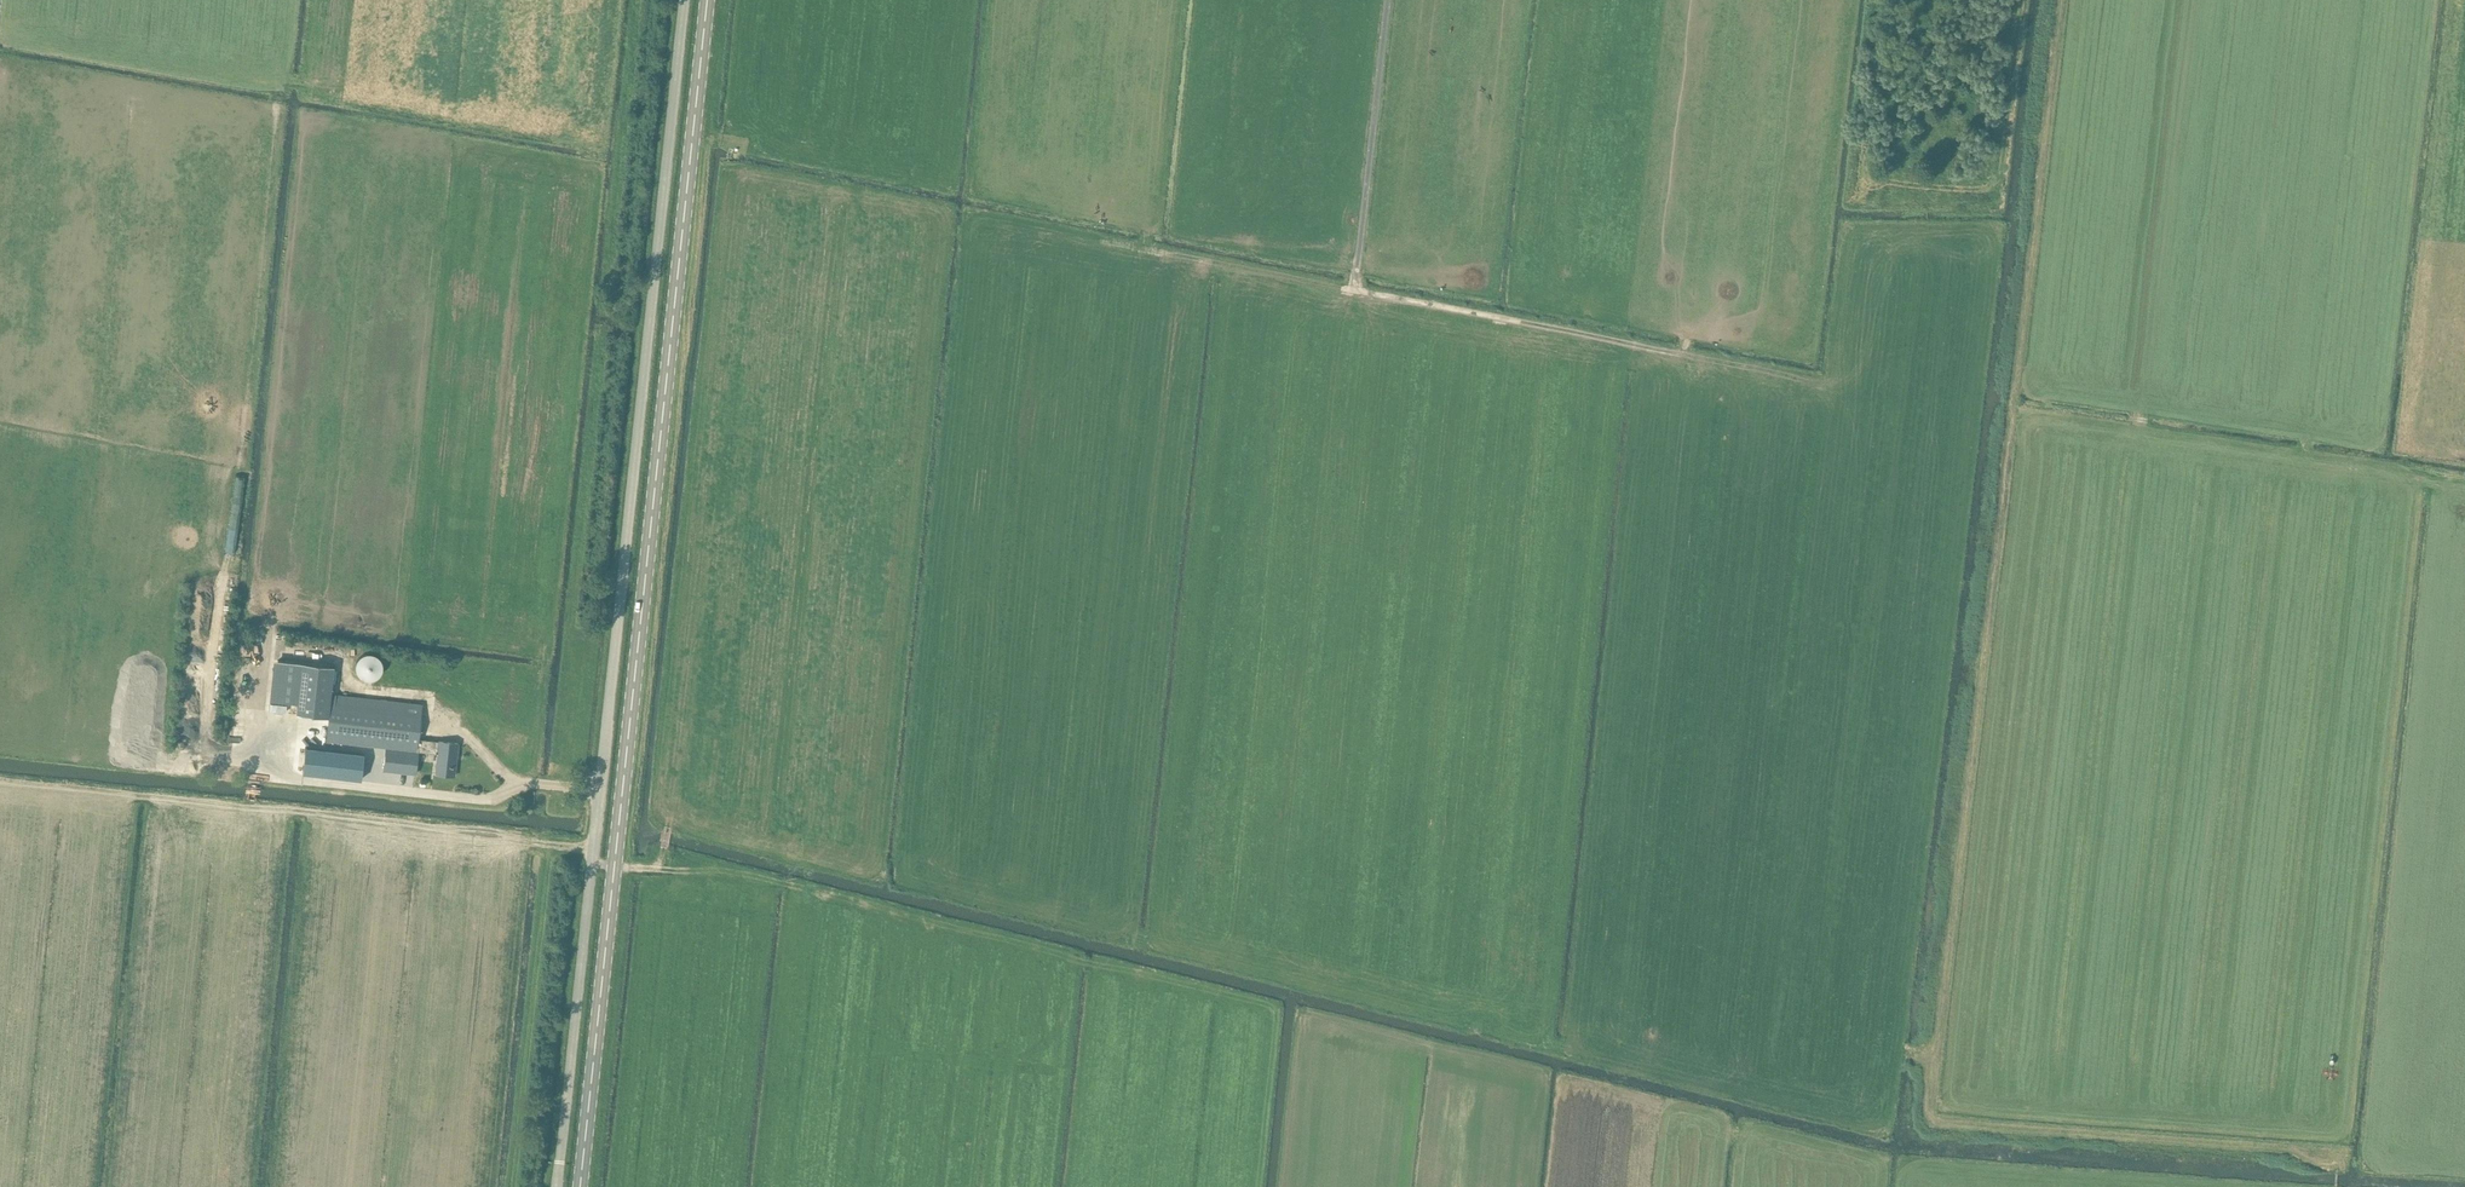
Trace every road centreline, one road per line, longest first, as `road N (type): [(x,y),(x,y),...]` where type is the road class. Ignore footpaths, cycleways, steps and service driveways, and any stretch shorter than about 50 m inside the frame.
road 1 (secondary): [(580,1186),(707,0)]
road 2 (unclassified): [(557,1186),(684,0)]

